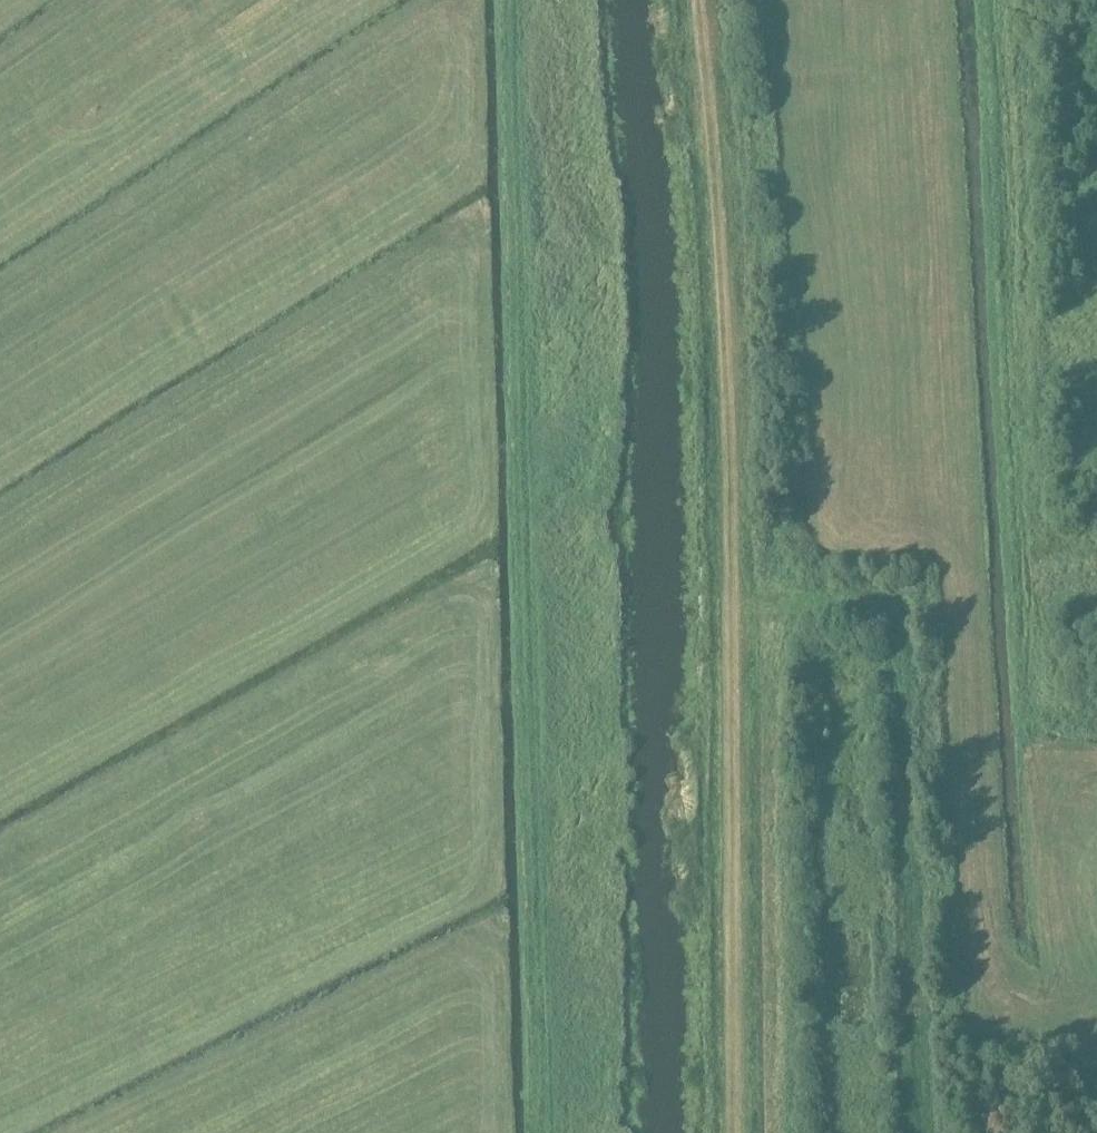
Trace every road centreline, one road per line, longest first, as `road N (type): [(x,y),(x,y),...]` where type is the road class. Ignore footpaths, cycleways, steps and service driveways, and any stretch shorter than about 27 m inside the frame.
road 1 (track): [(733,1132),(720,213),(700,0)]

